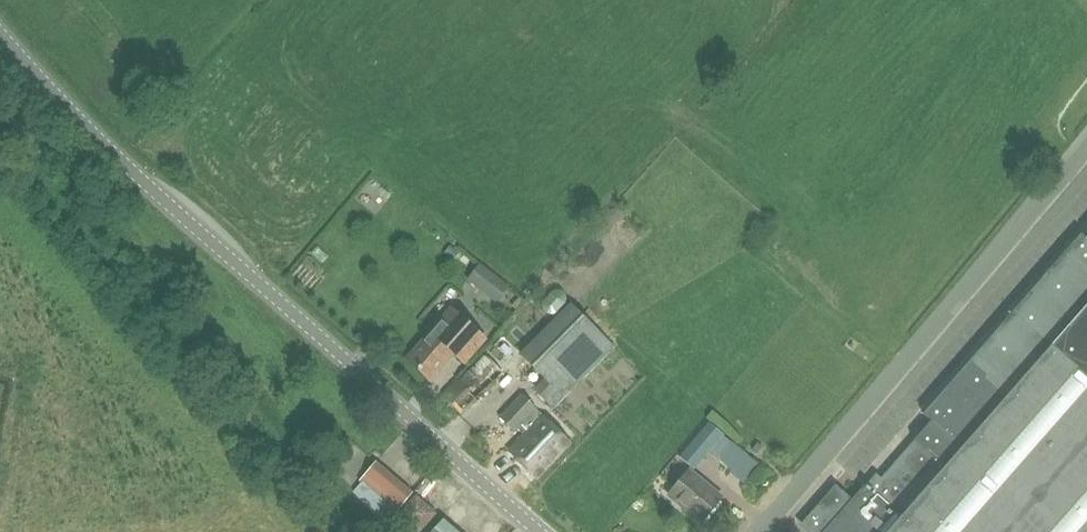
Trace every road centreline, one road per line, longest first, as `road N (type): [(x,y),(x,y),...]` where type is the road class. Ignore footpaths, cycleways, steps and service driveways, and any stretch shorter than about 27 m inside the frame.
road 1 (unclassified): [(544,531),(86,124),(0,26)]
road 2 (unclassified): [(756,531),(1086,137)]

